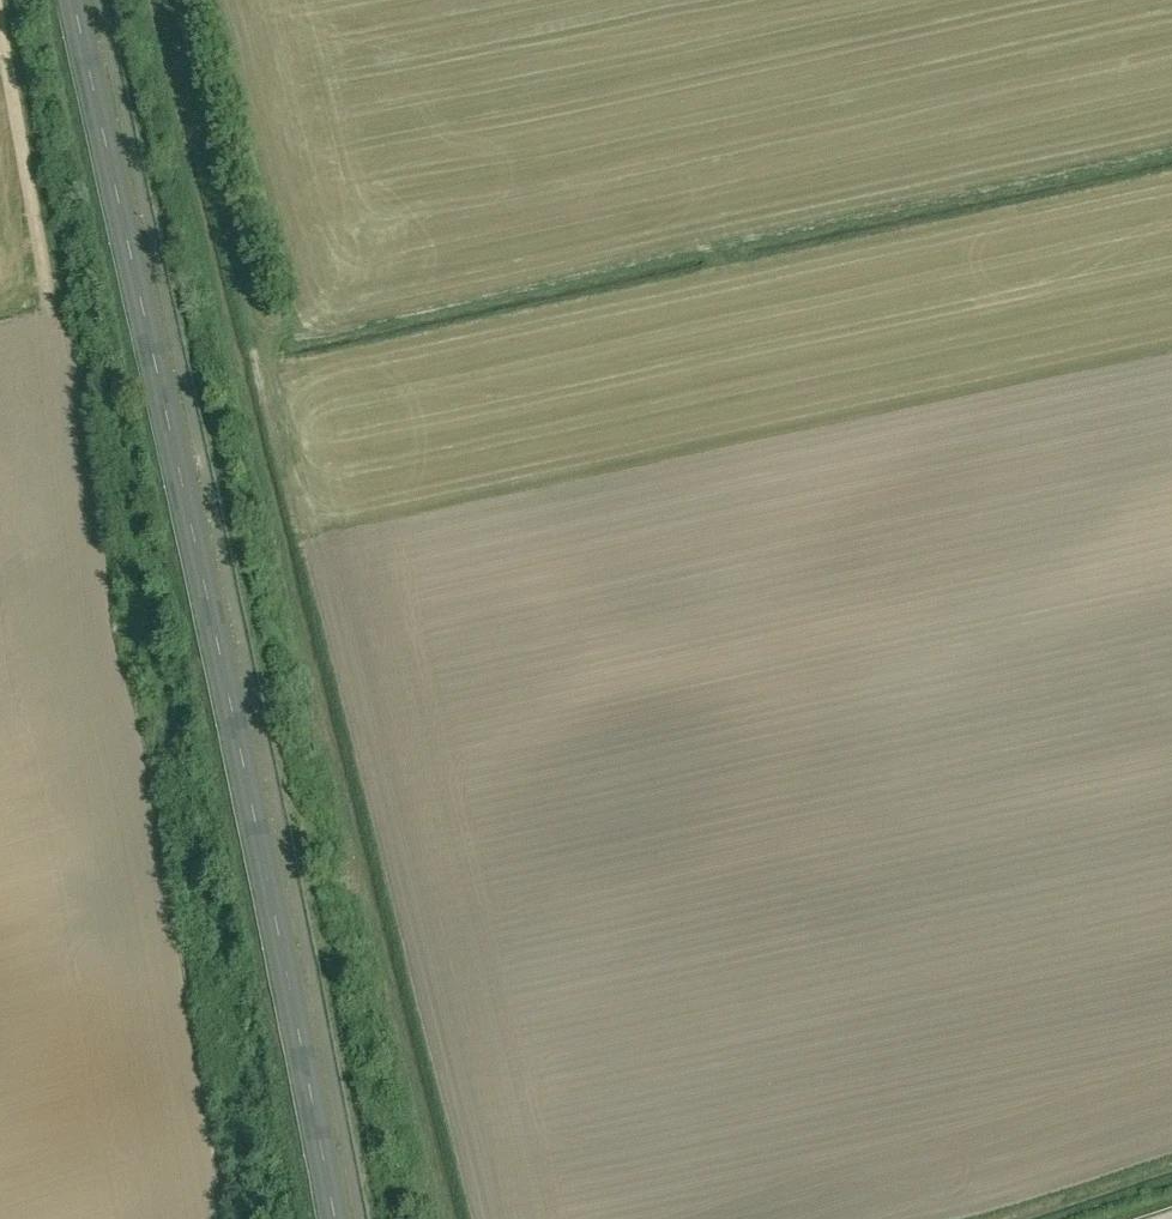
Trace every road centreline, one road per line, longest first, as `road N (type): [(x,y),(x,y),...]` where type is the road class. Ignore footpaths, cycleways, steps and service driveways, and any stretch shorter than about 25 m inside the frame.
road 1 (tertiary): [(74,0),(333,1218)]

